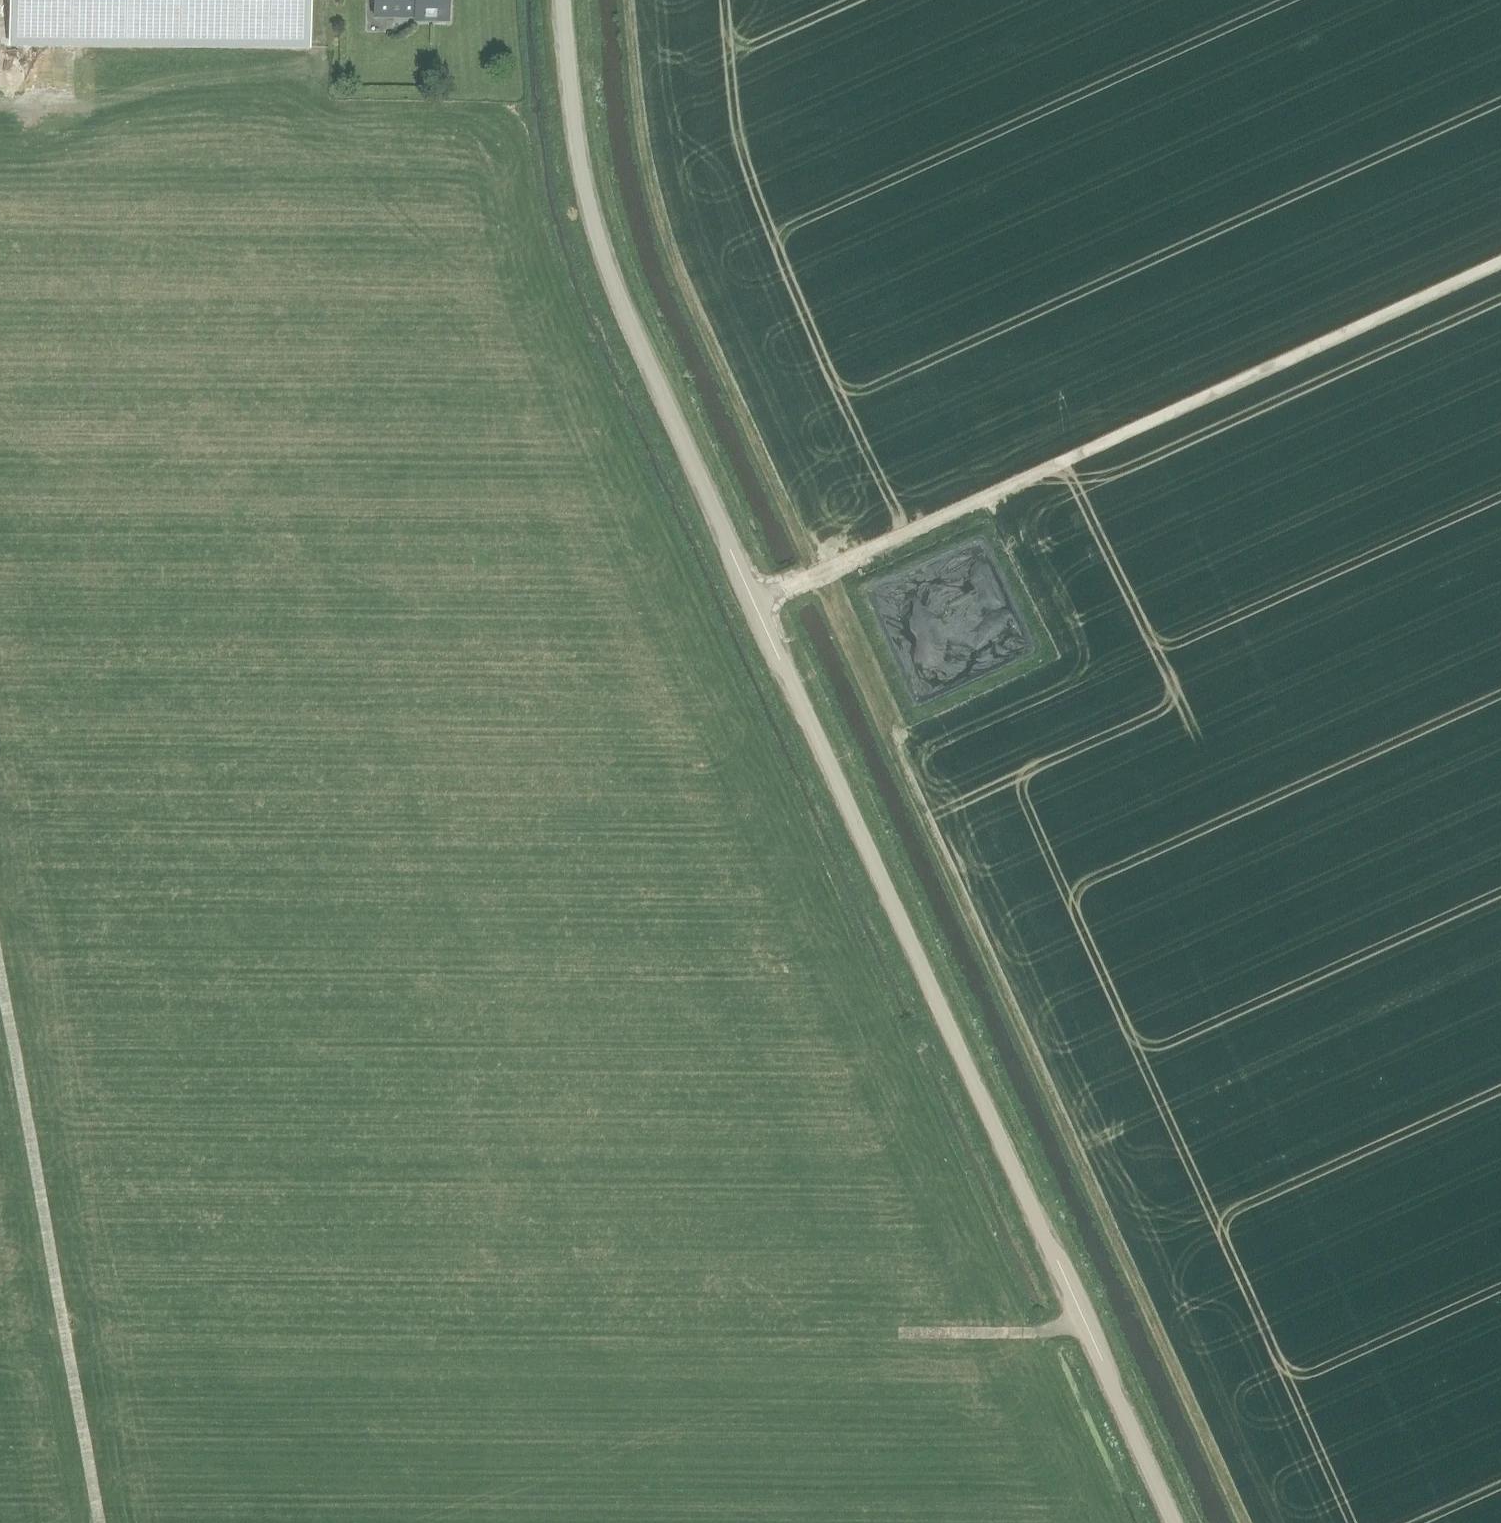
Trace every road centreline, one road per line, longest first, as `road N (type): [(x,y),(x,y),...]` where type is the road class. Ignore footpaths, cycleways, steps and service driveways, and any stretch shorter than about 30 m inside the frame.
road 1 (unclassified): [(1169,1522),(623,317),(577,169),(562,0)]

